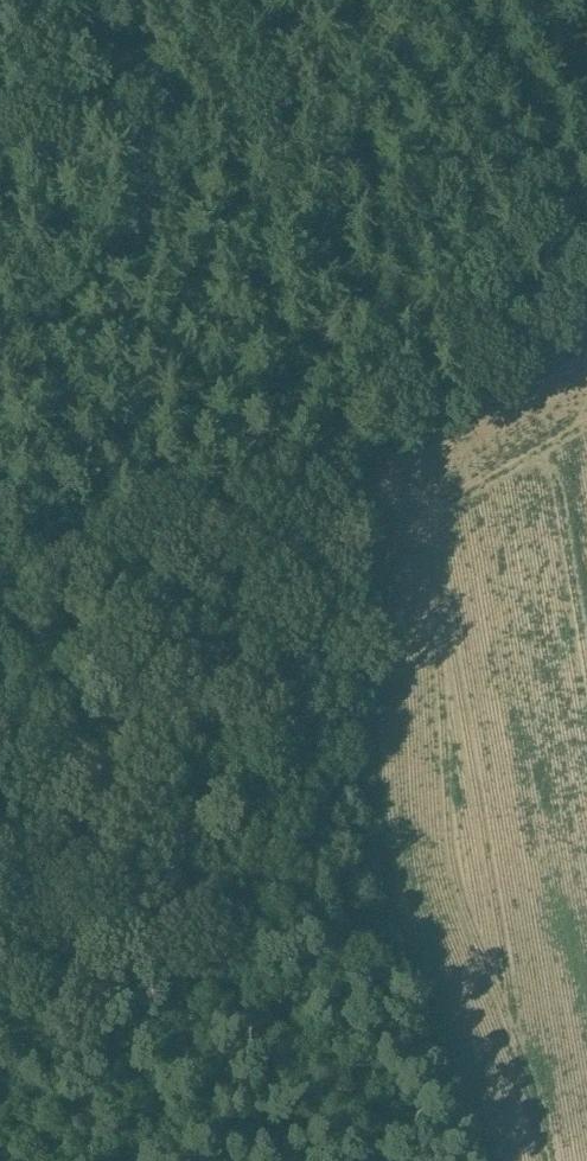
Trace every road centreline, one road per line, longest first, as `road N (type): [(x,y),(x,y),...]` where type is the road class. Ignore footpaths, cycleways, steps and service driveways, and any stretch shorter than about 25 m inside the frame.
road 1 (track): [(0,582),(29,575),(64,588),(117,629),(242,561),(350,541),(363,917),(333,919)]
road 2 (track): [(333,919),(0,807)]
road 3 (track): [(350,541),(348,473),(586,326)]
road 4 (track): [(363,917),(483,1160)]

